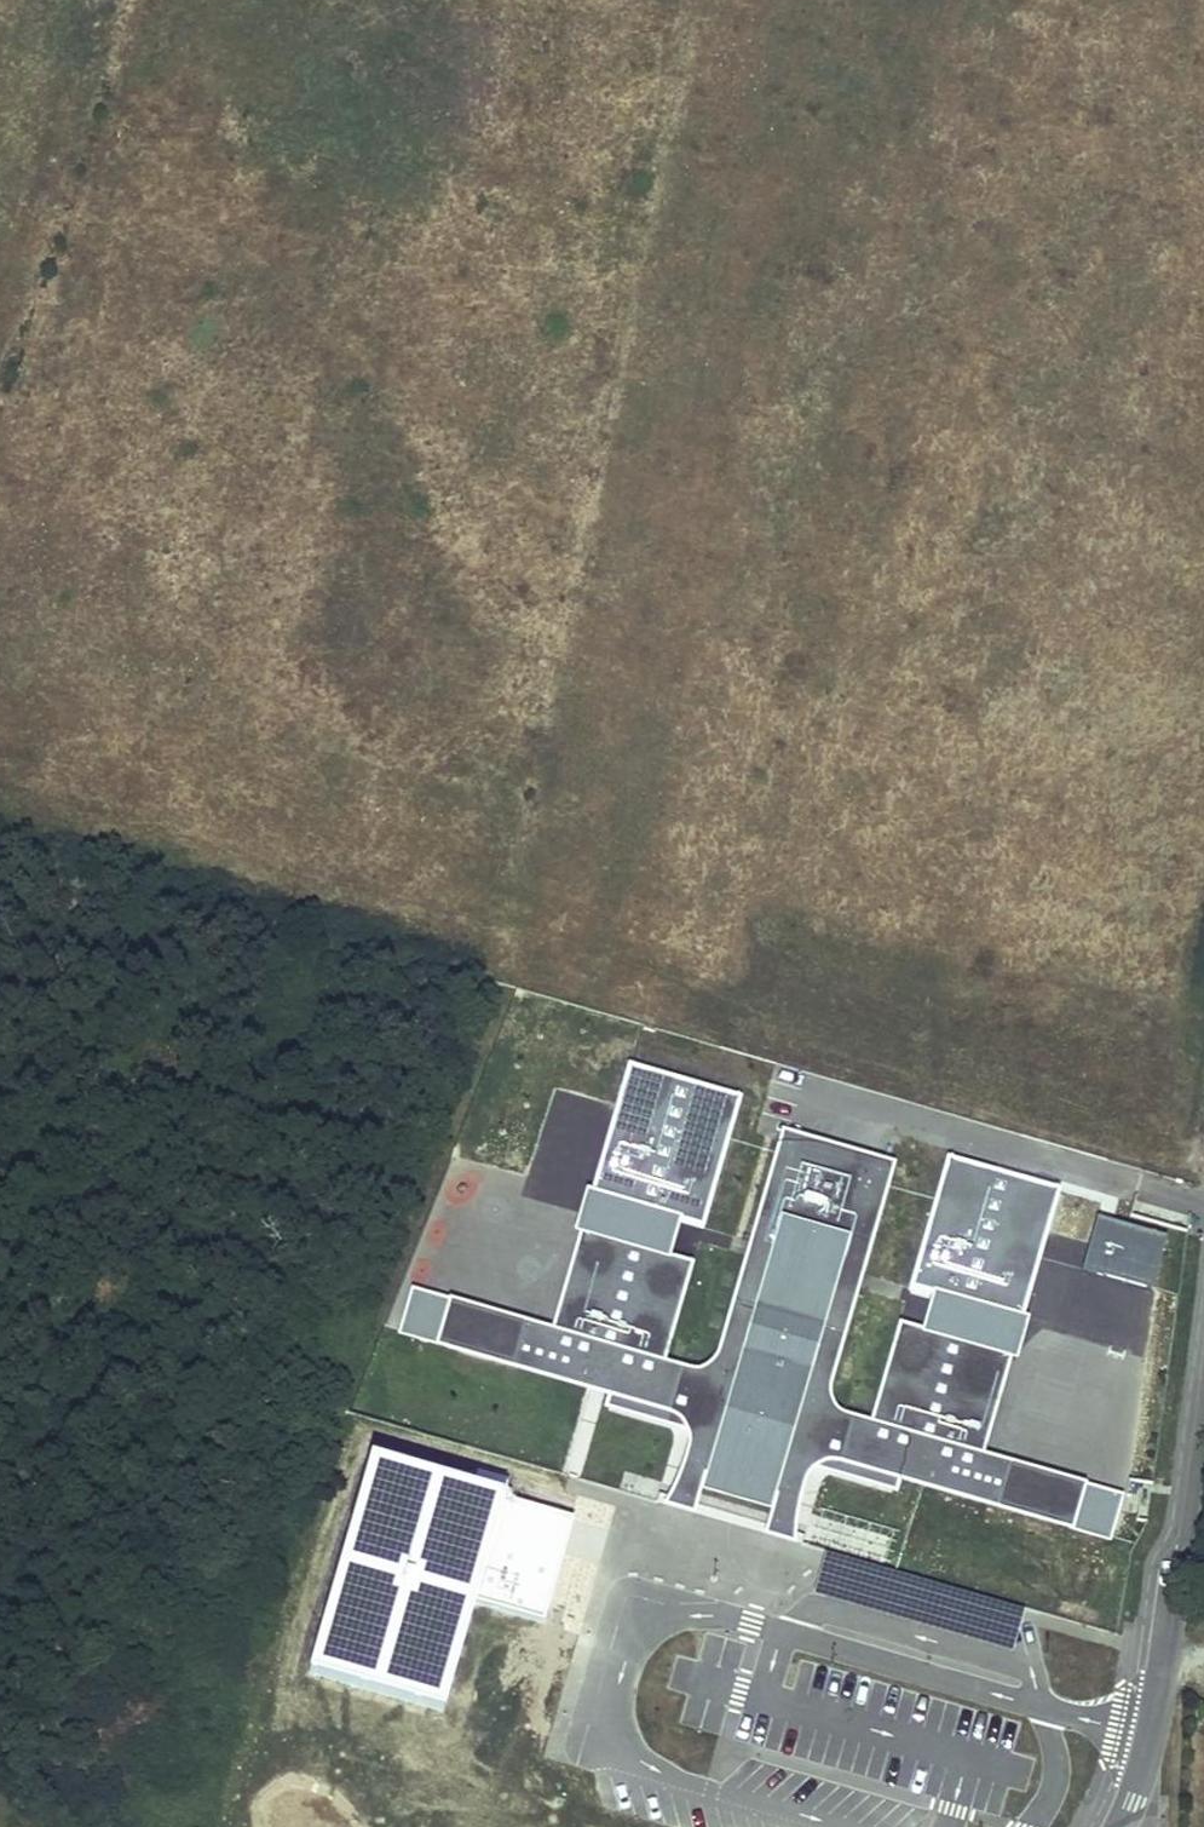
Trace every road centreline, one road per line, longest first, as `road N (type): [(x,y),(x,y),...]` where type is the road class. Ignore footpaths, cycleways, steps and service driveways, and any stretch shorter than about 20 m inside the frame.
road 1 (residential): [(1203,1382),(1162,1689),(1145,1766),(1119,1826)]

